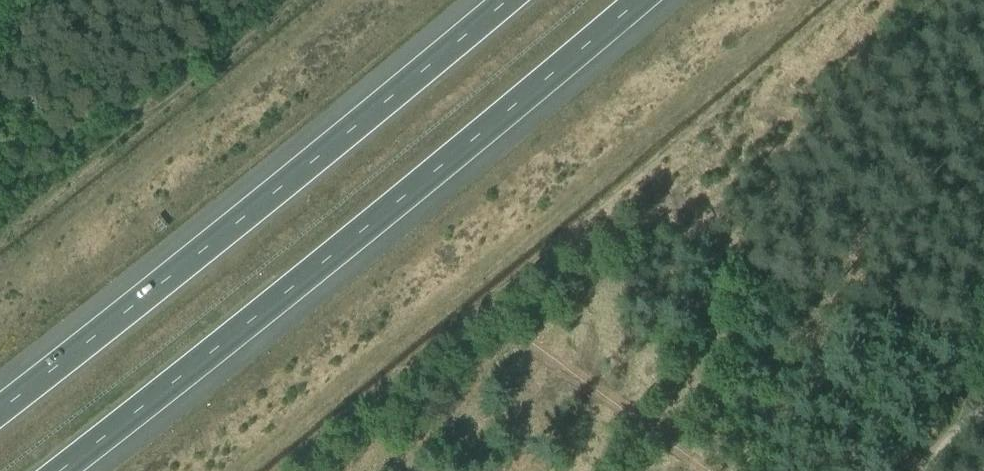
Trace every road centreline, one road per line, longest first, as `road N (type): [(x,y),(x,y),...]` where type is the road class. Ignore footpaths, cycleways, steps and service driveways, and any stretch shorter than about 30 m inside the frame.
road 1 (motorway): [(57,470),(639,0)]
road 2 (motorway): [(506,0),(0,410)]

